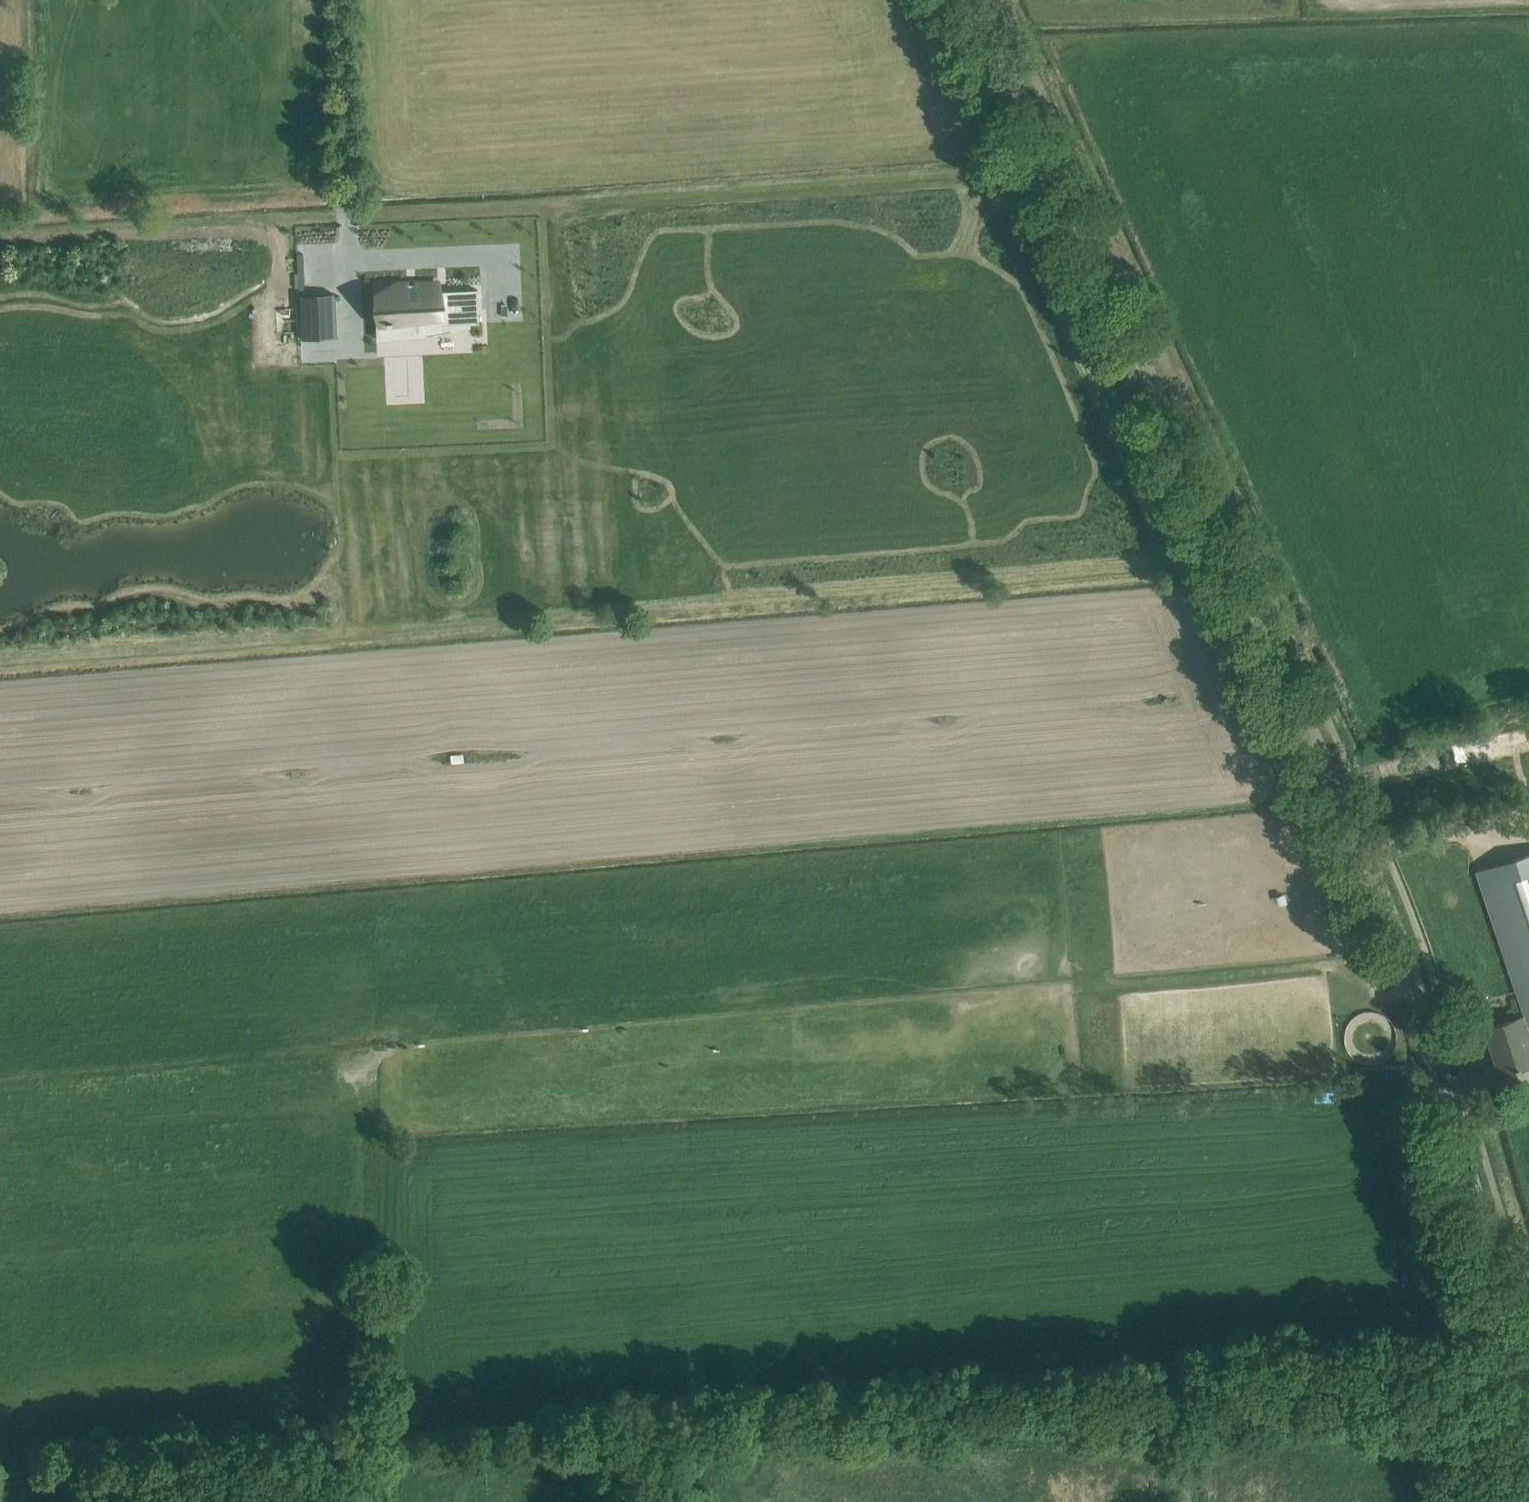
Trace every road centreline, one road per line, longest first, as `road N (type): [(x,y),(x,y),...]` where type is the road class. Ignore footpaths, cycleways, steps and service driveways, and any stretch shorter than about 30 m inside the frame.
road 1 (unclassified): [(1528,1384),(1396,932),(976,0)]

